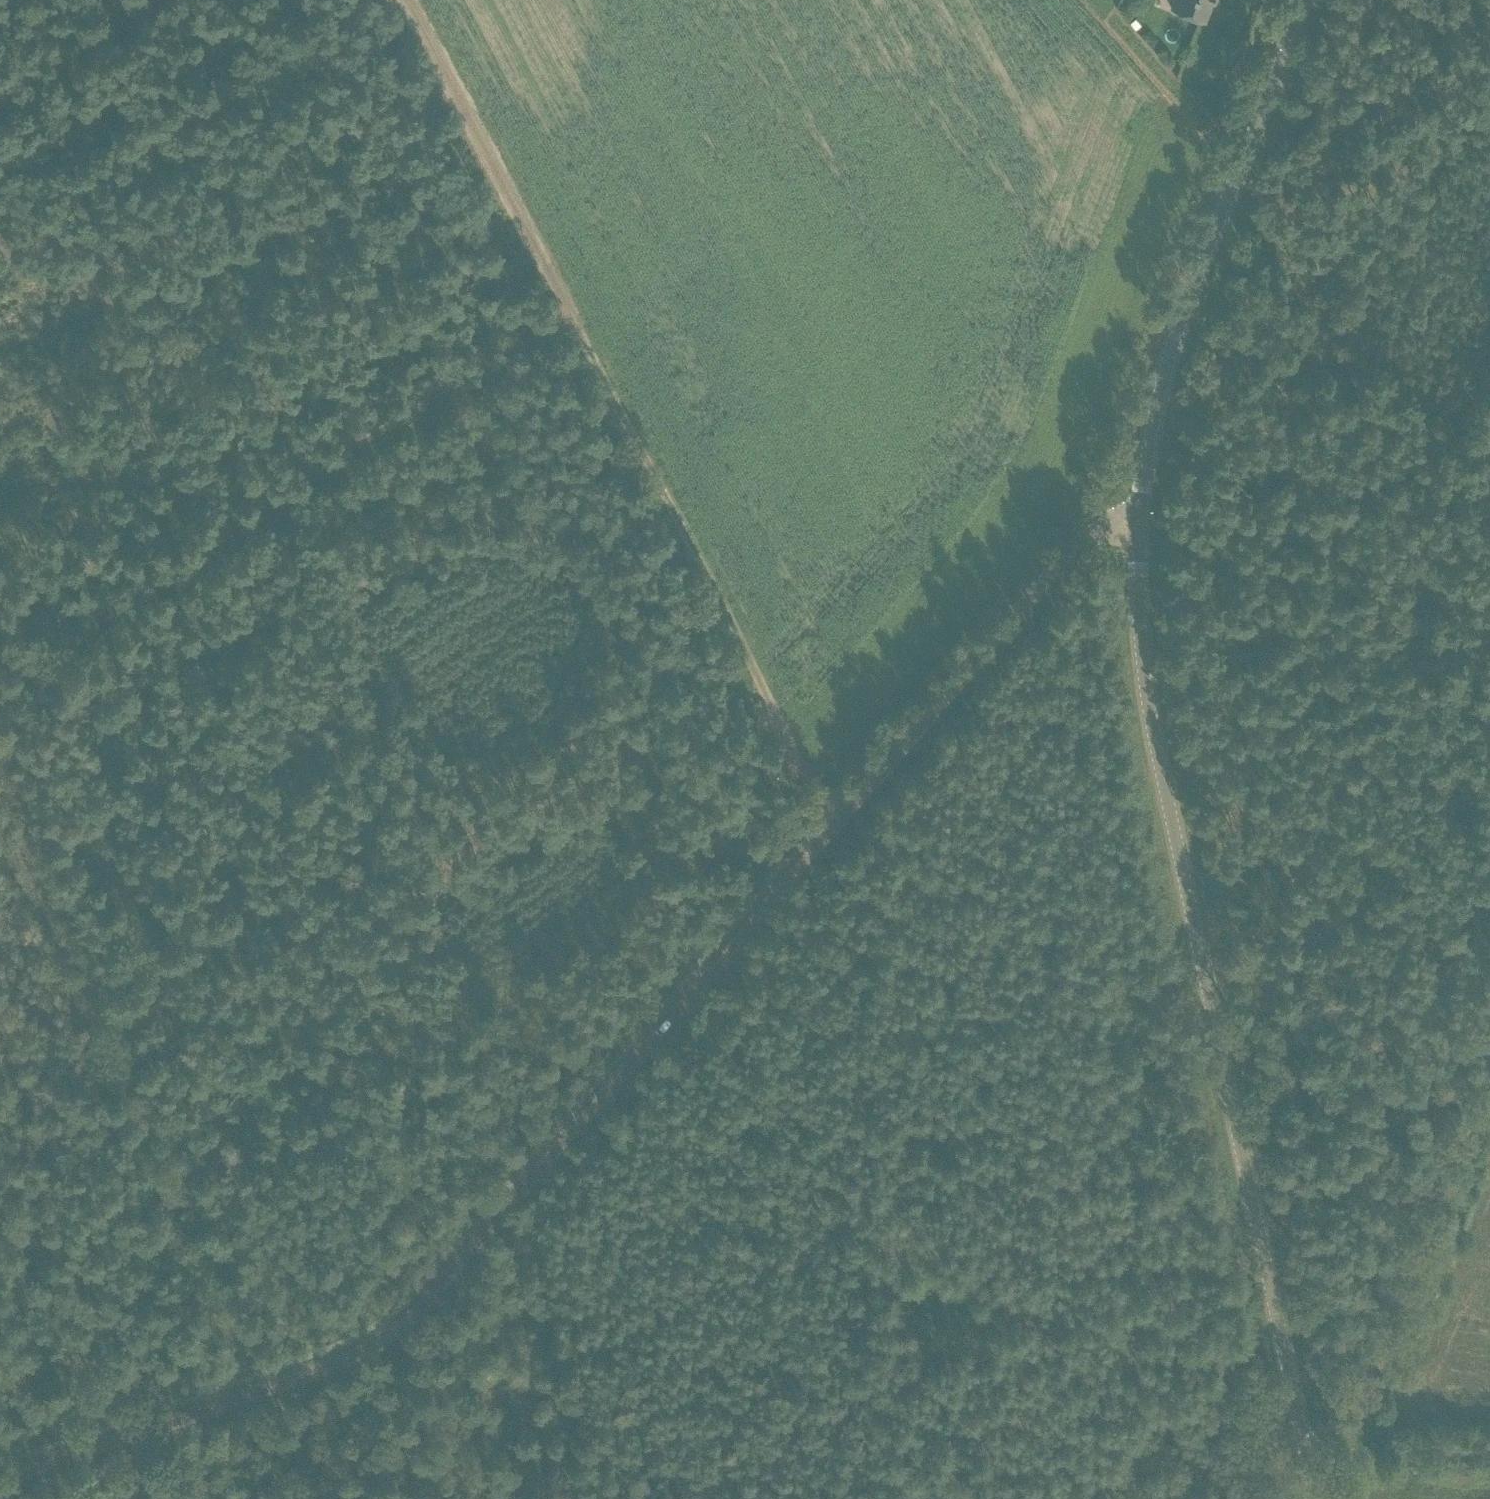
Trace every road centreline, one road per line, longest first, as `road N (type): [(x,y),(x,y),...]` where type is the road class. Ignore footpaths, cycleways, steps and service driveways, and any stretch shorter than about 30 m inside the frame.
road 1 (tertiary): [(1323,1498),(1156,642),(1150,525),(1181,353),(1314,0)]
road 2 (track): [(834,826),(684,976),(416,1294),(332,1356),(34,1498)]
road 3 (track): [(834,826),(401,0)]
road 4 (track): [(242,1399),(232,1284),(0,712)]
road 5 (track): [(1150,525),(1087,551),(834,826)]
road 6 (track): [(1084,537),(1096,547),(1489,536)]
road 7 (track): [(1310,1440),(1372,1374),(1489,1099)]

